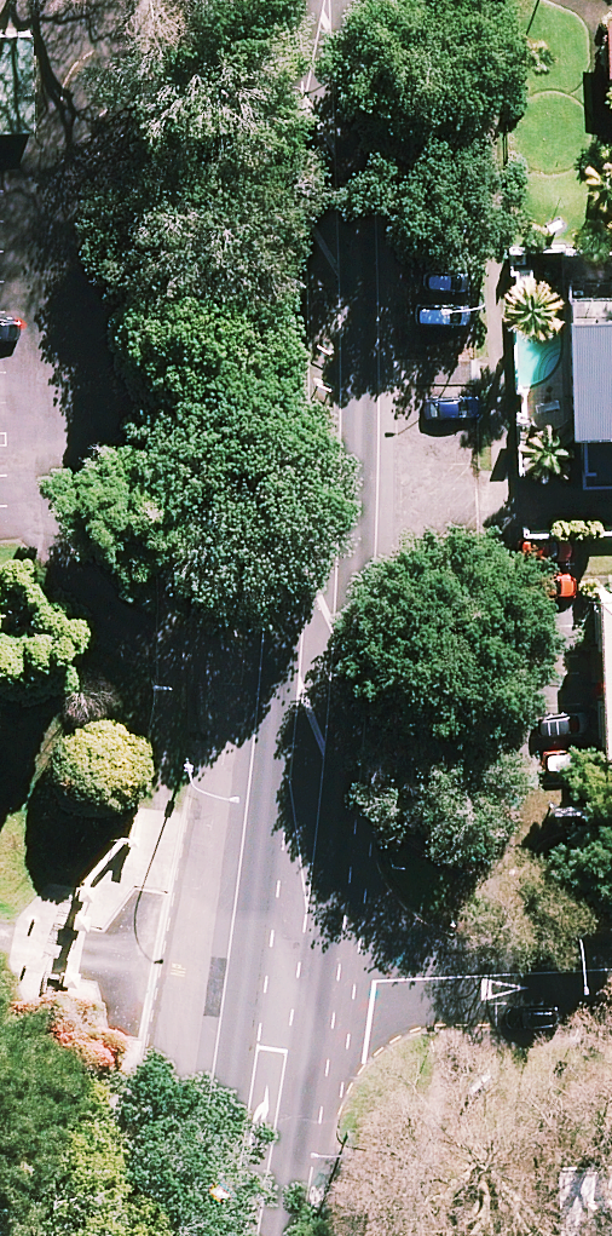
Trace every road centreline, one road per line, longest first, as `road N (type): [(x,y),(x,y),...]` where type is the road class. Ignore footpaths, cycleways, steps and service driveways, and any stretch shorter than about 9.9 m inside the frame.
road 1 (secondary): [(352,0),(348,725),(315,980)]
road 2 (secondary): [(249,978),(282,636),(287,430),(275,0)]
road 3 (residential): [(611,972),(315,980)]
road 4 (secondary): [(204,1235),(249,978)]
road 5 (secondary): [(315,980),(271,1235)]

